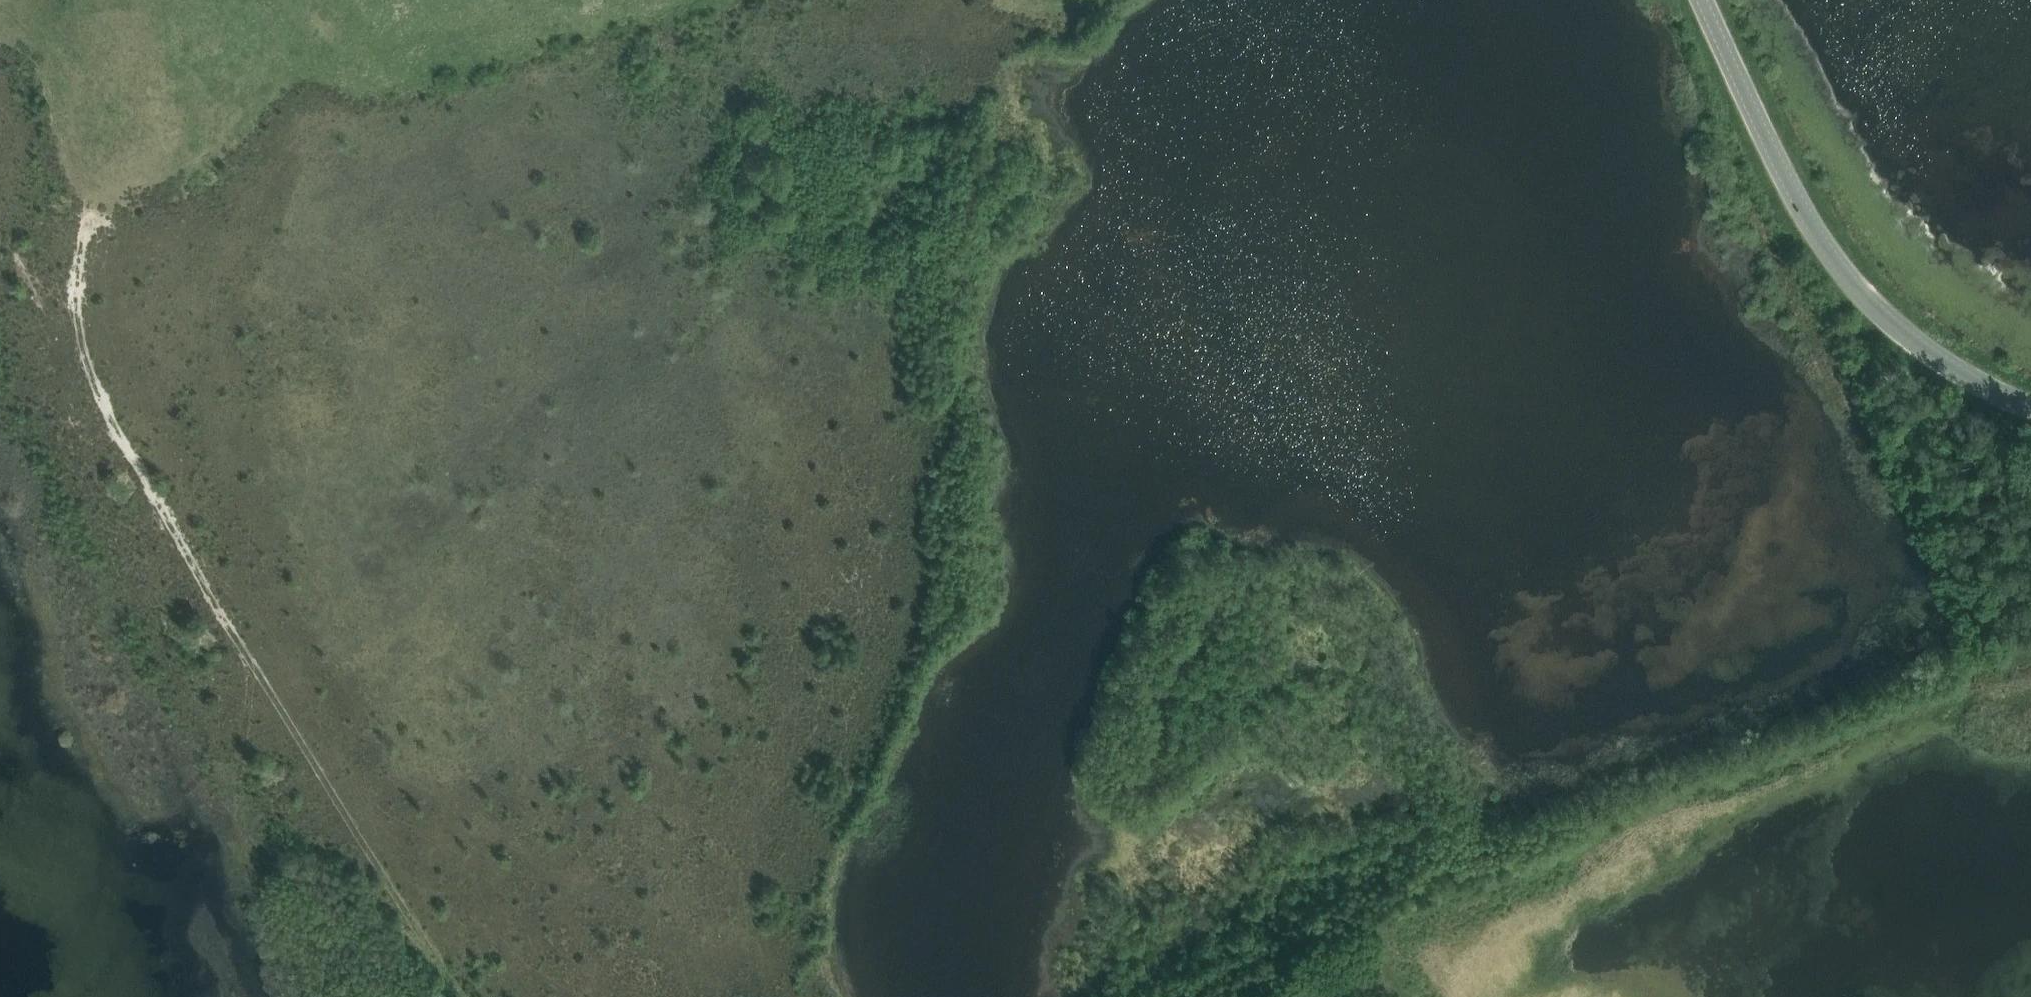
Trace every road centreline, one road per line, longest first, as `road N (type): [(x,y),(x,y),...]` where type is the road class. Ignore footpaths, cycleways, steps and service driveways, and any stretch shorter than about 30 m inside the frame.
road 1 (tertiary): [(2030,415),(1941,367),(1869,303),(1807,216),(1707,0)]

